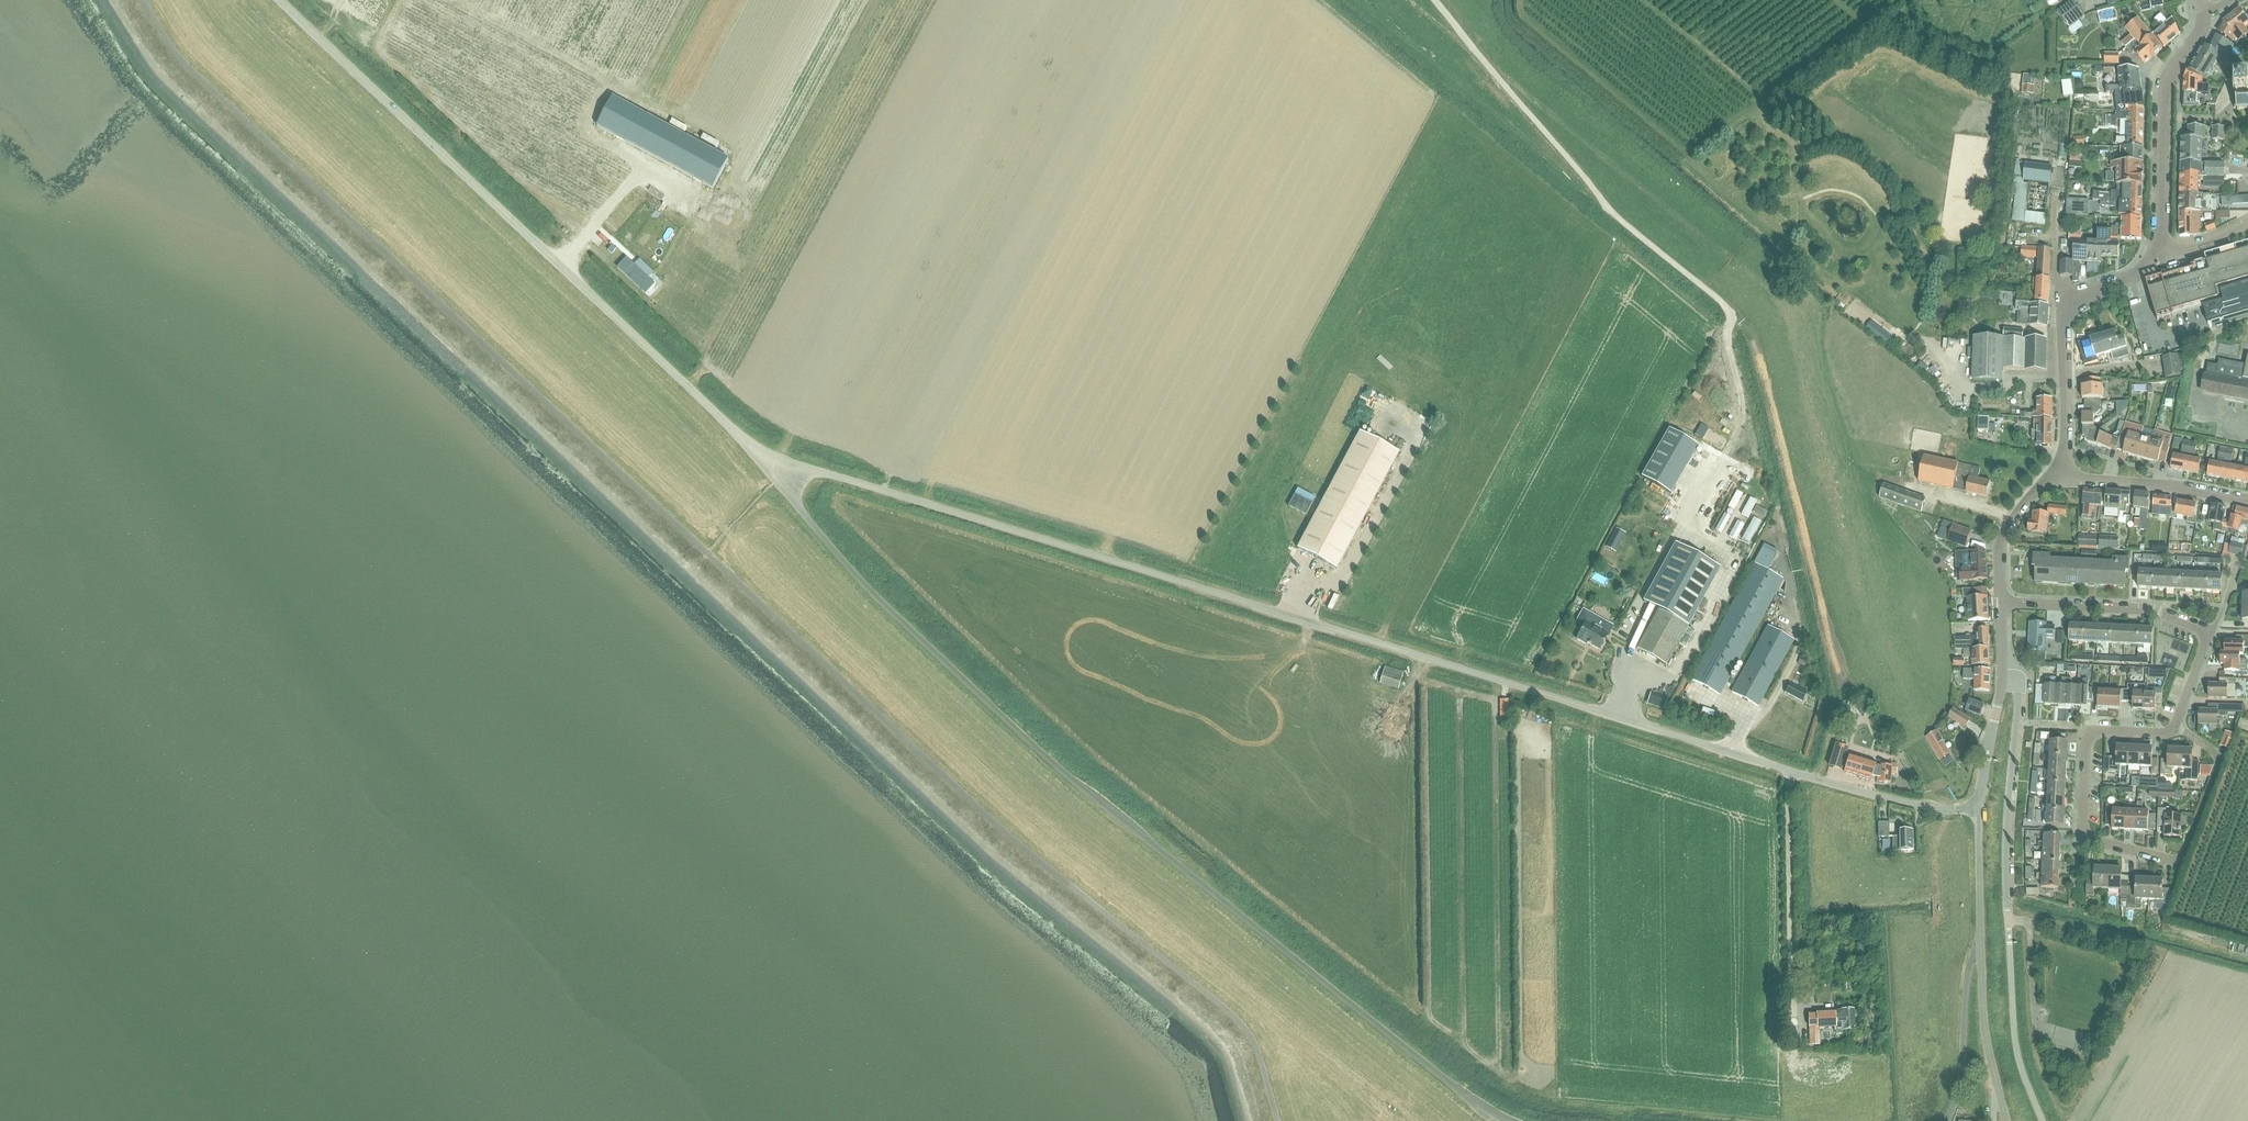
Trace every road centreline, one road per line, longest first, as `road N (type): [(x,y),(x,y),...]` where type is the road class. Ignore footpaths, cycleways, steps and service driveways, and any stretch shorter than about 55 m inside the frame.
road 1 (unclassified): [(1977,813),(1885,802),(1719,755),(815,474),(776,478)]
road 2 (unclassified): [(1503,1120),(1070,778),(878,593),(776,478)]
road 3 (unclassified): [(776,478),(691,390),(368,98),(282,0)]
road 4 (residential): [(2220,755),(2224,777),(2194,862),(2093,843),(2093,743),(2106,726)]
road 5 (residential): [(2009,933),(2019,684),(2006,672)]
road 6 (residential): [(2159,256),(2161,83),(2204,14)]
road 7 (residential): [(2068,476),(2062,326),(2075,301),(2124,282)]
road 8 (residential): [(2212,633),(2134,604),(2005,601)]
road 9 (unclassified): [(2044,1120),(2015,1042),(2009,933)]
road 10 (residential): [(2247,503),(2068,476)]
road 11 (unclassified): [(1981,958),(1969,972),(1952,1120)]
road 12 (residential): [(2124,282),(2148,343),(2245,317)]
road 13 (unclassified): [(2006,1120),(1990,1066),(1981,958)]
road 14 (residential): [(2068,476),(2010,525),(2002,548),(2005,601)]
road 15 (unclassified): [(1981,958),(1977,813)]
road 16 (residential): [(2006,672),(1977,813)]

